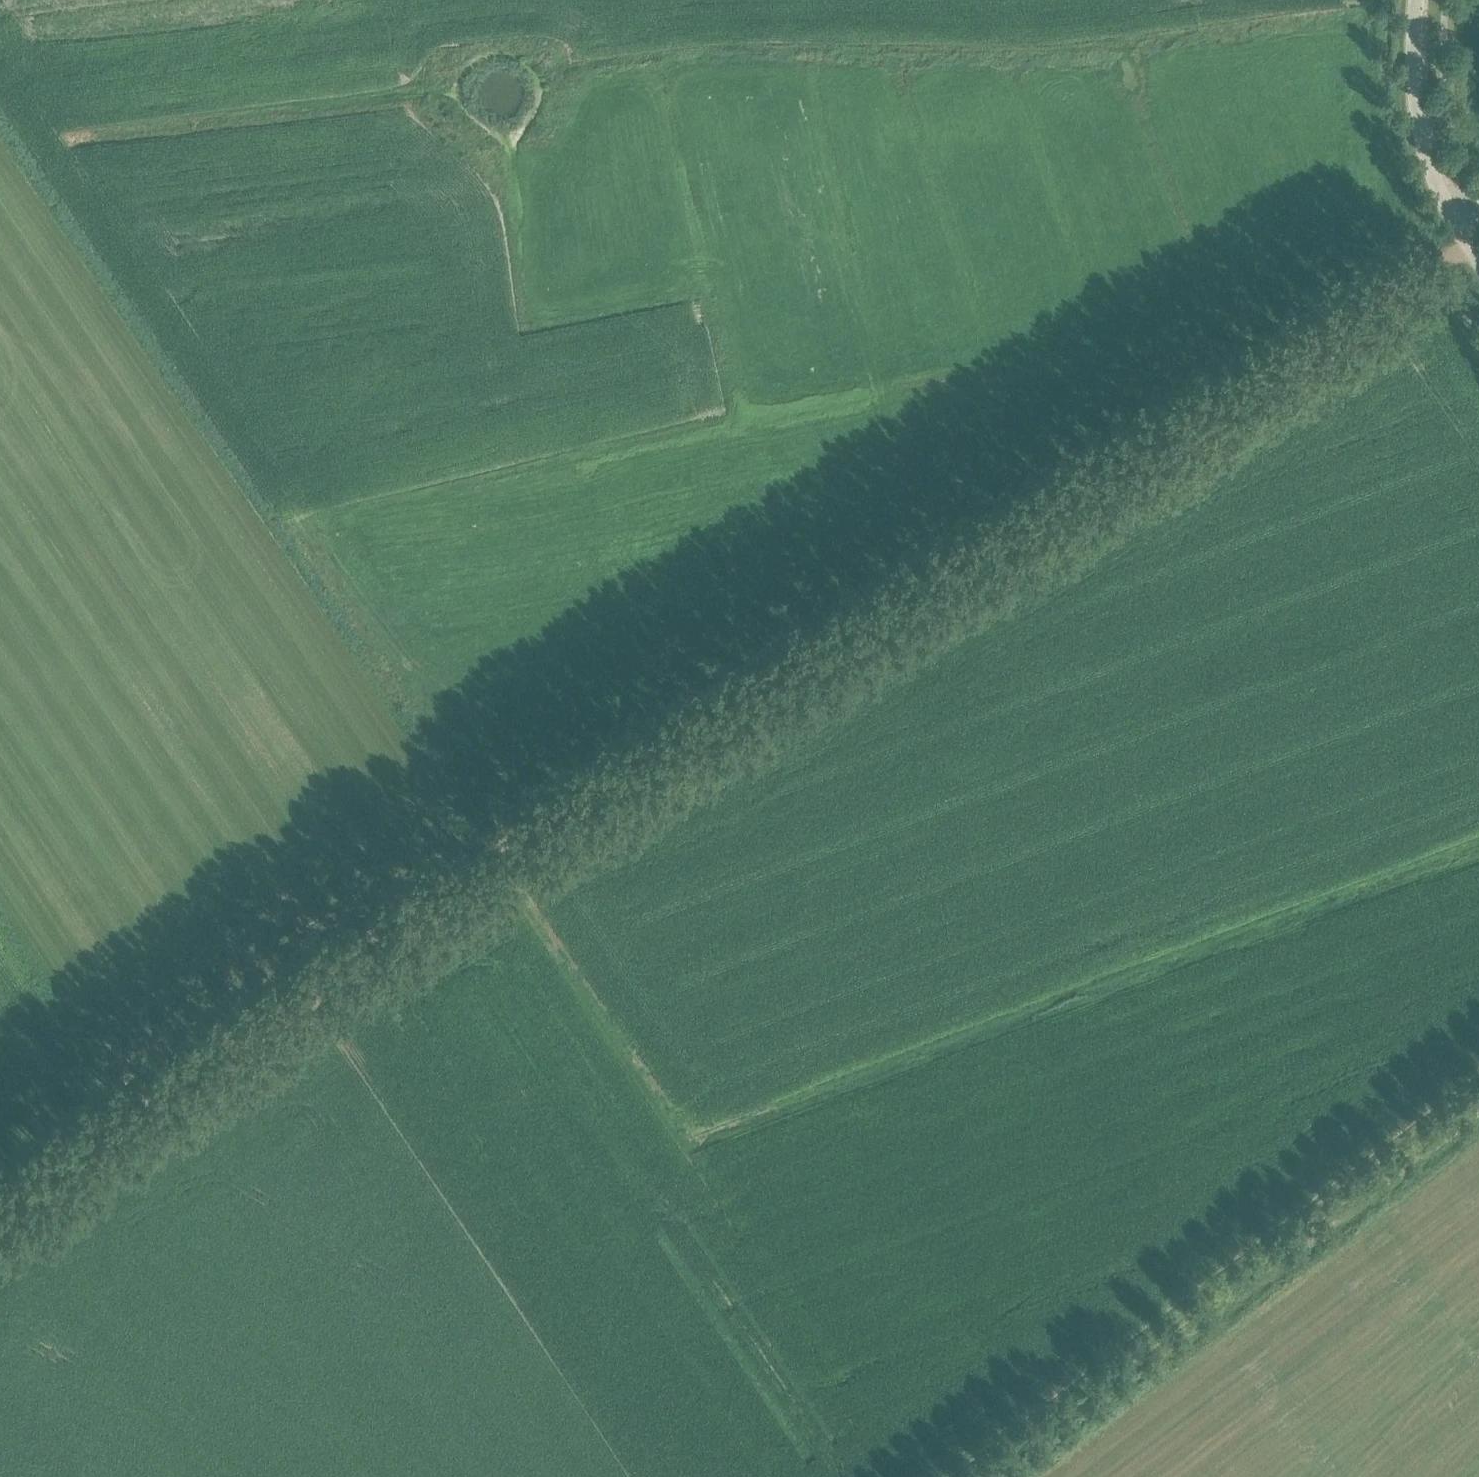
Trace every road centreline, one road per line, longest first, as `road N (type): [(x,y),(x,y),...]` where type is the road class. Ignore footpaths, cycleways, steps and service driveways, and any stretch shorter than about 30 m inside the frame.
road 1 (track): [(0,1207),(149,1093),(1468,243)]
road 2 (residential): [(1478,260),(1429,167),(1414,60),(1417,0)]

